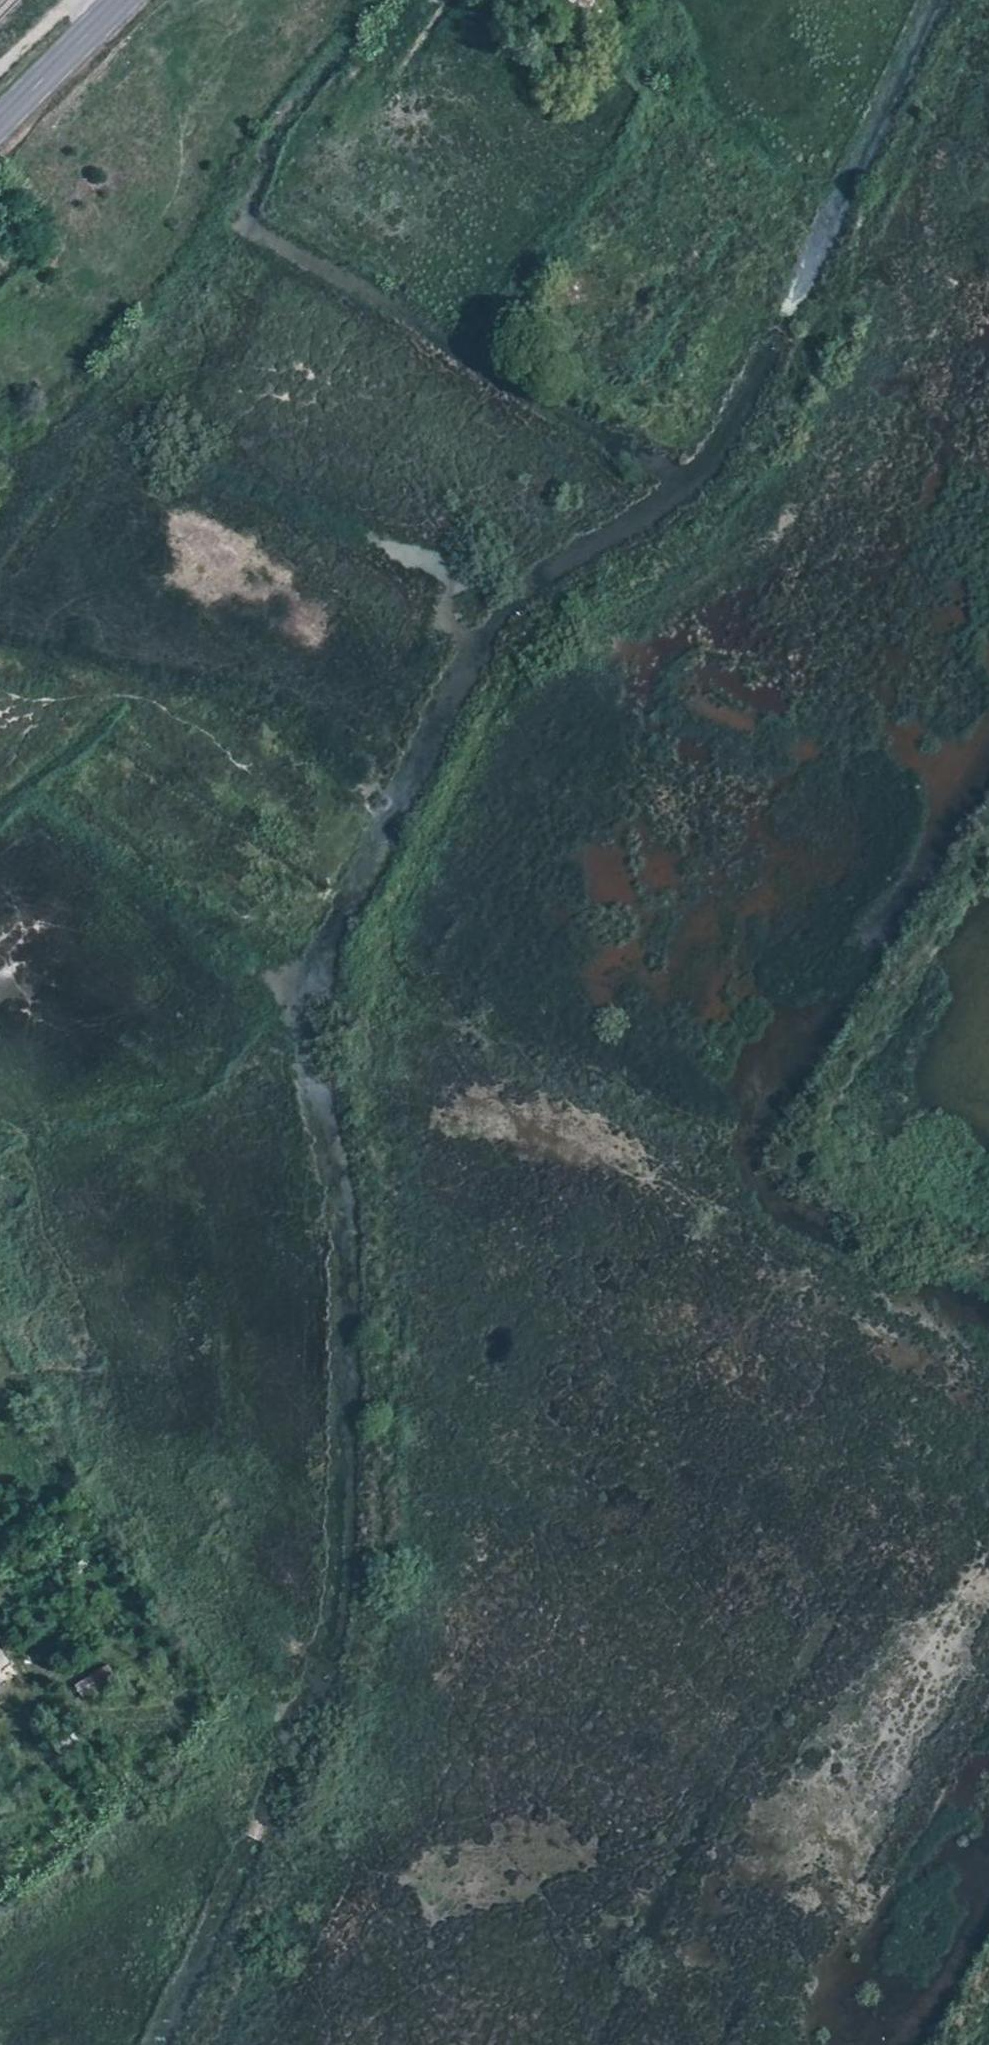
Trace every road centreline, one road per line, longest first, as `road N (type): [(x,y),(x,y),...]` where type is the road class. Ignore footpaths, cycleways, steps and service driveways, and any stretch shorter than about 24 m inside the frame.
road 1 (tertiary): [(0,124),(121,0)]

